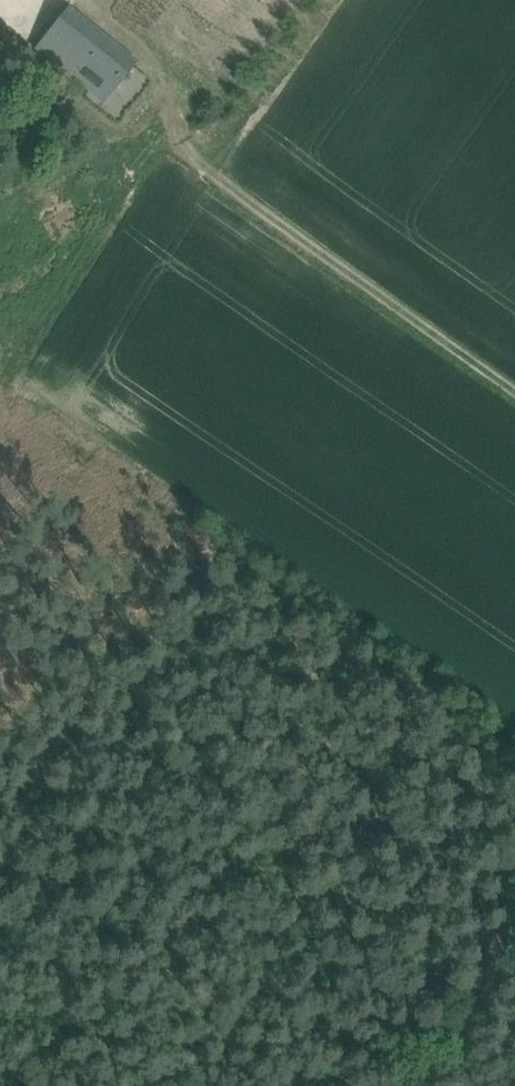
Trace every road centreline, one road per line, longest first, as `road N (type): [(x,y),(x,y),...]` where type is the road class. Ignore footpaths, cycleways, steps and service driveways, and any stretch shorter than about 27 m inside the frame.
road 1 (unclassified): [(402,1085),(514,917)]

